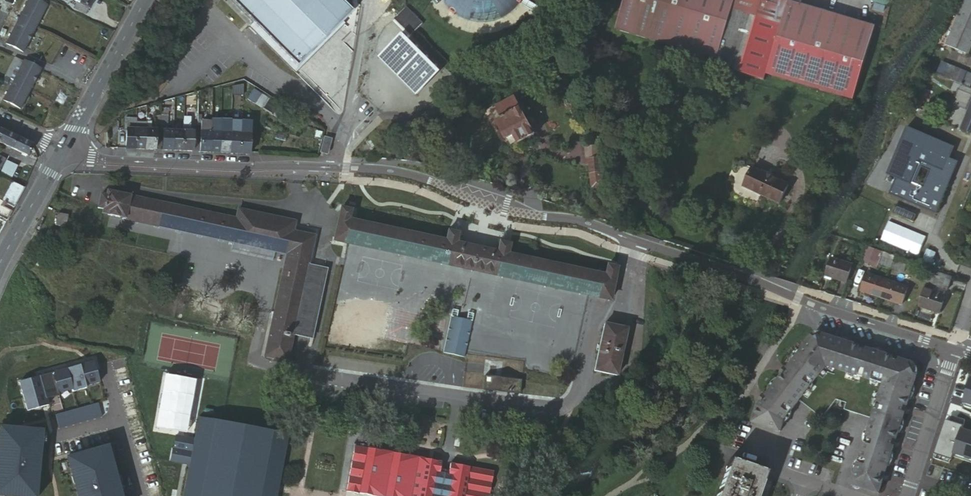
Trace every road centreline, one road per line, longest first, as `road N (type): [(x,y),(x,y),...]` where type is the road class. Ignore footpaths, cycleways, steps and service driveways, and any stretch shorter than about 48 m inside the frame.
road 1 (residential): [(956,347),(430,180),(60,150)]
road 2 (tertiary): [(144,0),(60,150)]
road 3 (residential): [(956,347),(907,495)]
road 4 (tertiary): [(60,150),(0,262)]

